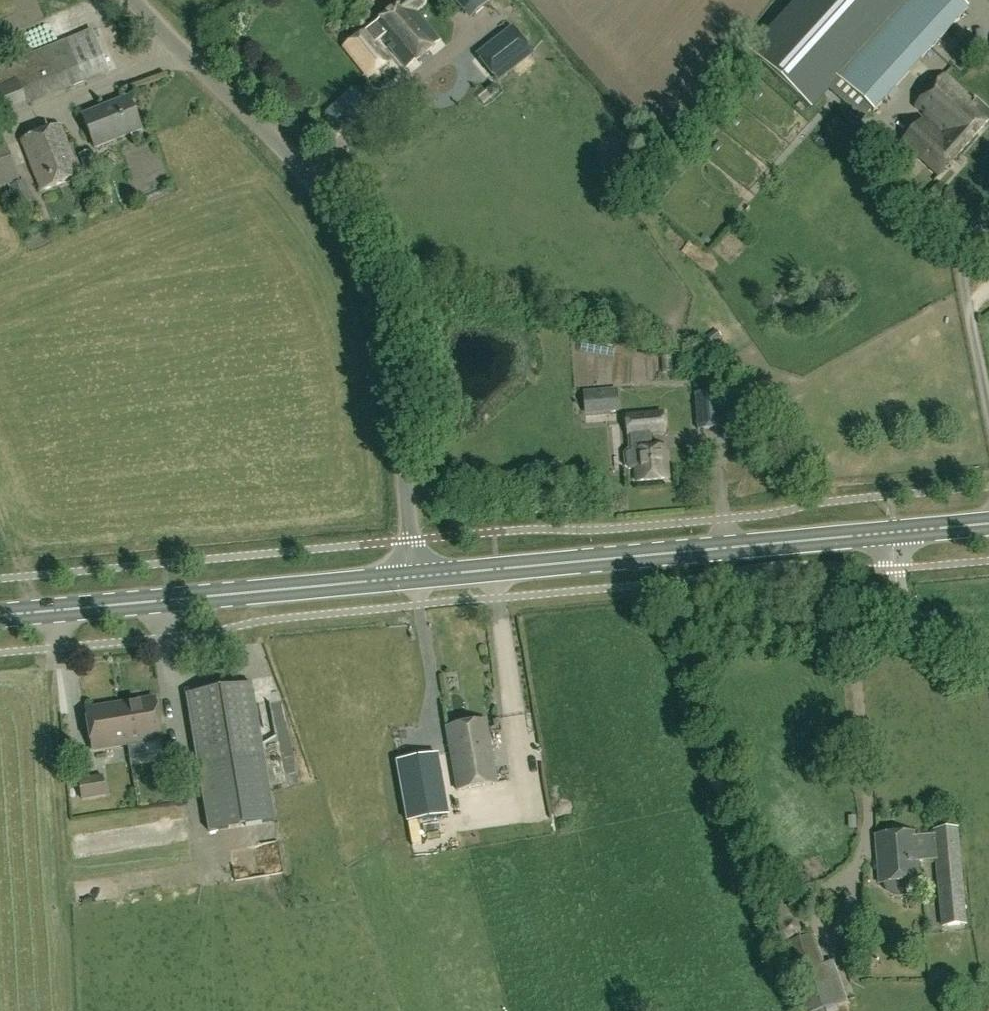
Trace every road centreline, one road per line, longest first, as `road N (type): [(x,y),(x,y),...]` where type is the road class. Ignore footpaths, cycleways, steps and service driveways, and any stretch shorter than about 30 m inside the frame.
road 1 (unclassified): [(411,573),(389,321),(350,223),(330,192),(139,0)]
road 2 (secondary): [(411,573),(892,532)]
road 3 (secondary): [(0,609),(411,573)]
road 4 (unclassified): [(988,646),(896,609),(892,532)]

